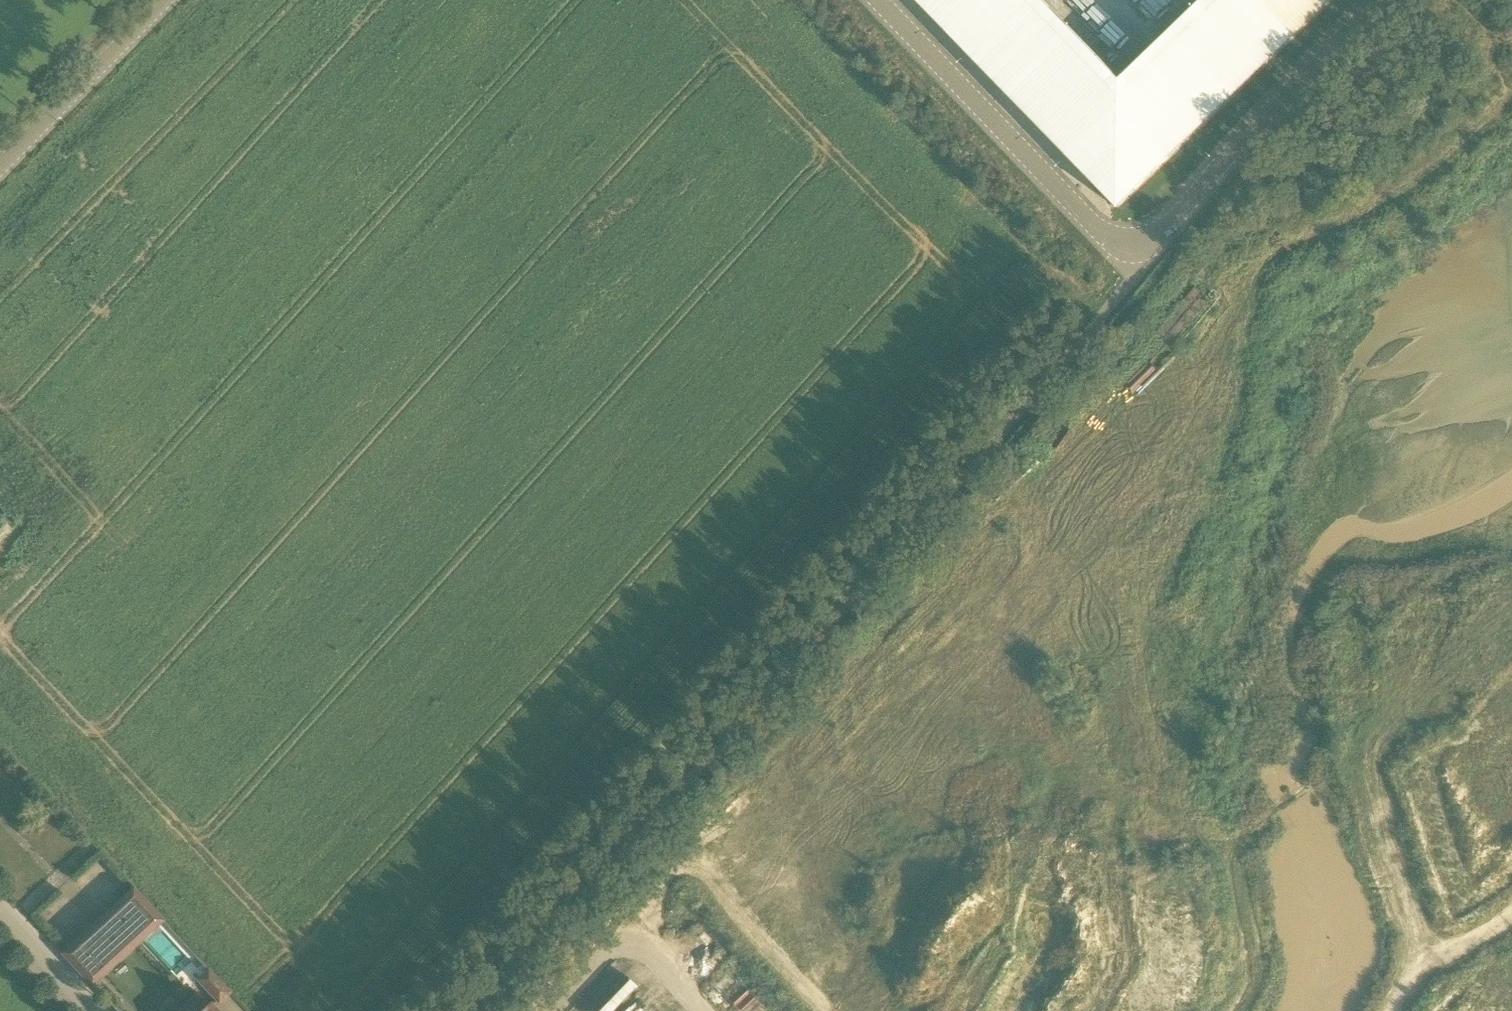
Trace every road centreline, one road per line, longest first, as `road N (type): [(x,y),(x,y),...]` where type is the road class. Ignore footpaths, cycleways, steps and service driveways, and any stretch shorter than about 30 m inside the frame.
road 1 (unclassified): [(1152,245),(1134,251),(1110,243),(878,0)]
road 2 (unclassified): [(1152,245),(1382,0)]
road 3 (tertiary): [(0,170),(167,0)]
road 4 (unclassified): [(89,1010),(0,911)]

